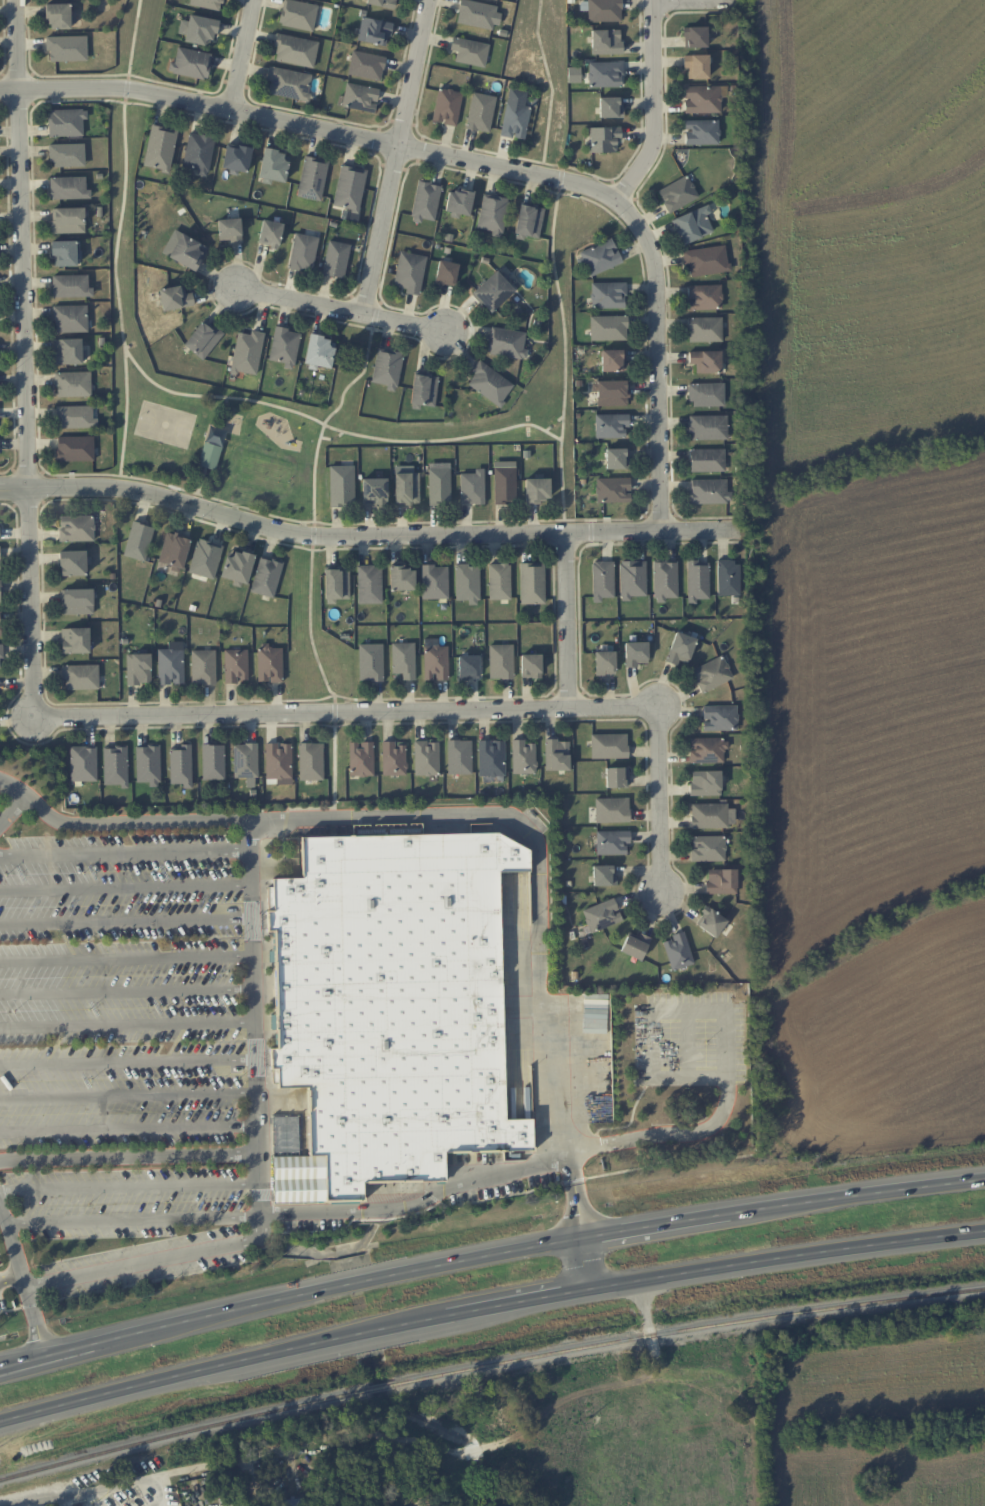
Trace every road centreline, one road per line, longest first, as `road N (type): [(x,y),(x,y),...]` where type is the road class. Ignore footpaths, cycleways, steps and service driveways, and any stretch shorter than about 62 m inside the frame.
road 1 (residential): [(667,890),(659,709),(32,720),(17,0)]
road 2 (trunk): [(0,1423),(474,1311),(984,1232)]
road 3 (residential): [(0,96),(136,99),(400,148),(586,193),(608,206),(643,261),(652,536)]
road 4 (trunk): [(984,1180),(582,1236),(96,1344)]
road 5 (residential): [(28,488),(127,490),(310,538),(727,535)]
road 6 (residential): [(353,317),(431,0)]
road 7 (residential): [(41,1505),(339,1434)]
road 8 (residential): [(649,0),(651,146),(608,206)]
road 9 (residential): [(227,289),(435,333)]
road 10 (residential): [(558,541),(565,708)]

